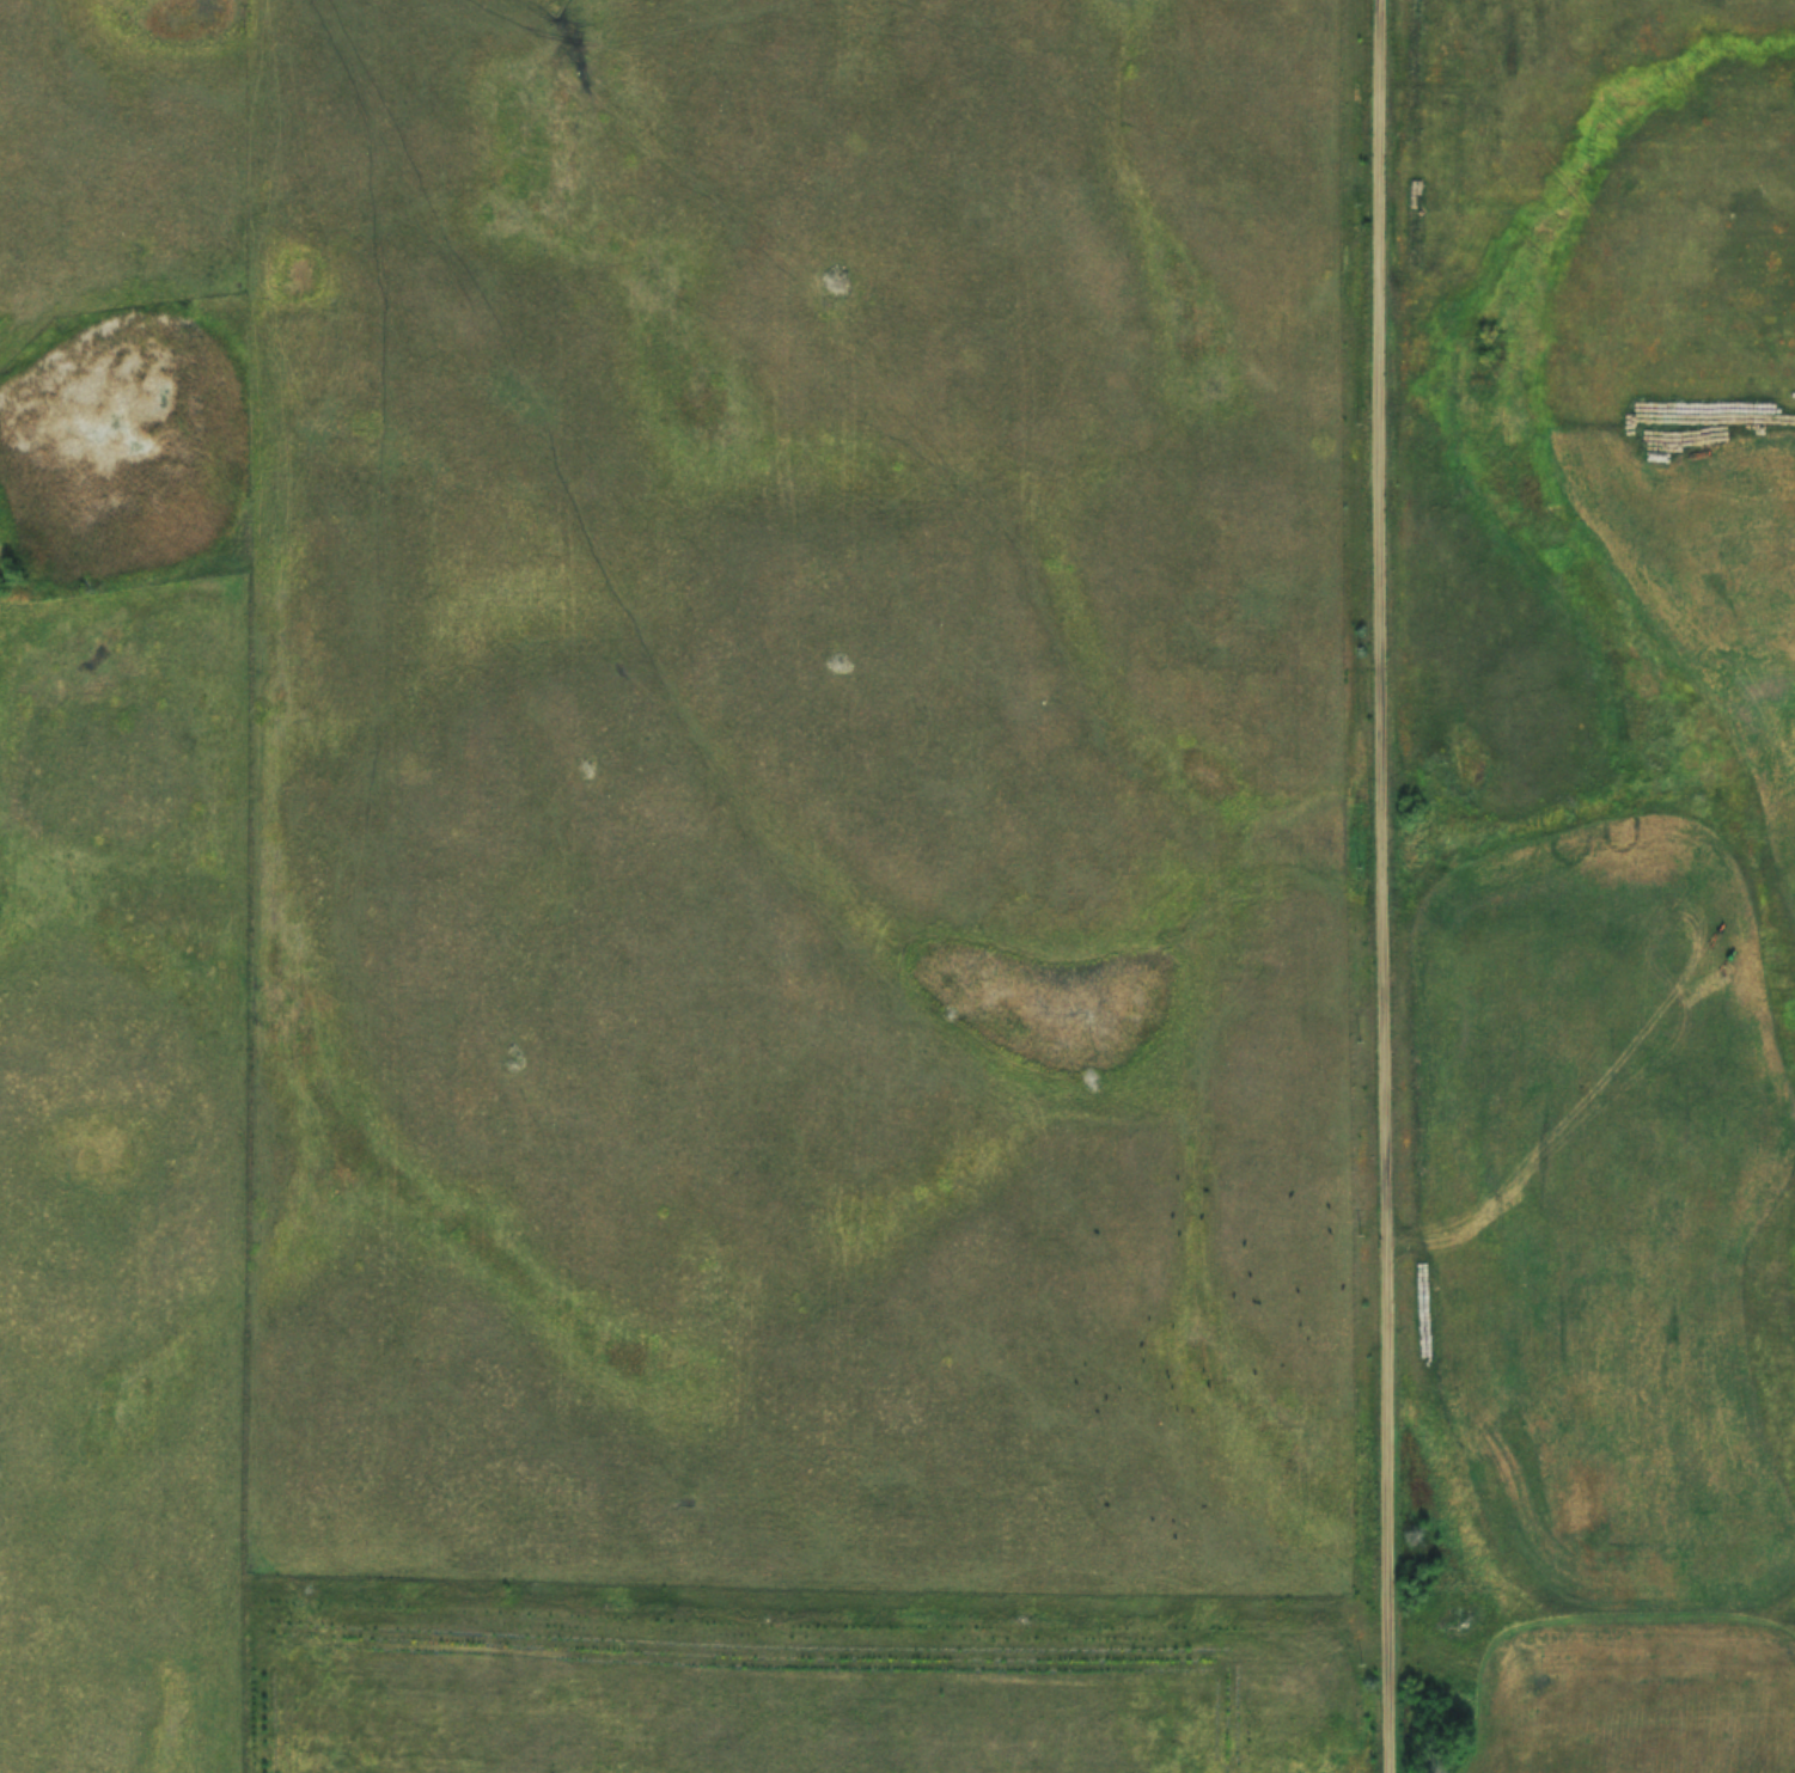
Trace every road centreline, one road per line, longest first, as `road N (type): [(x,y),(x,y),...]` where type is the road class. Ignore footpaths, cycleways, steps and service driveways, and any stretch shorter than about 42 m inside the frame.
road 1 (residential): [(1391,1772),(1383,0)]

